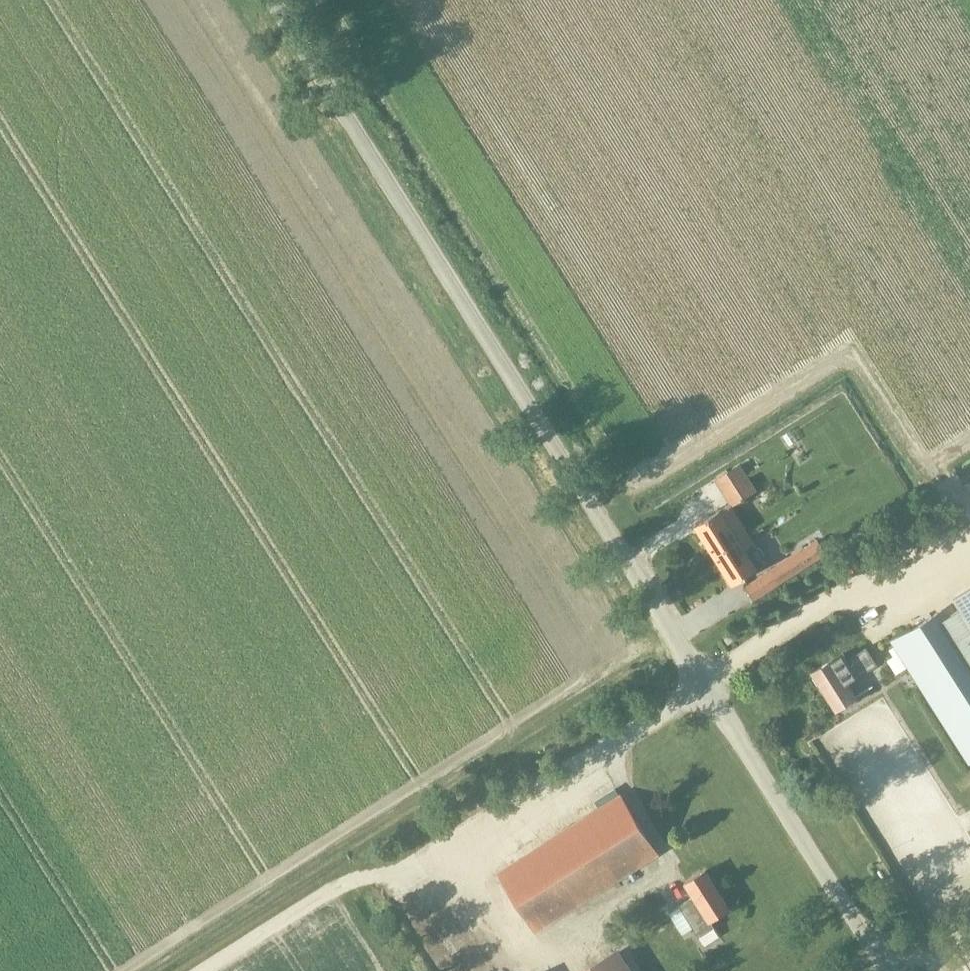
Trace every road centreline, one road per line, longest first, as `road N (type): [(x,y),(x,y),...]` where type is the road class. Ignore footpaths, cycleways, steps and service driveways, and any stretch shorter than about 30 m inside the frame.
road 1 (unclassified): [(884,970),(273,0)]

